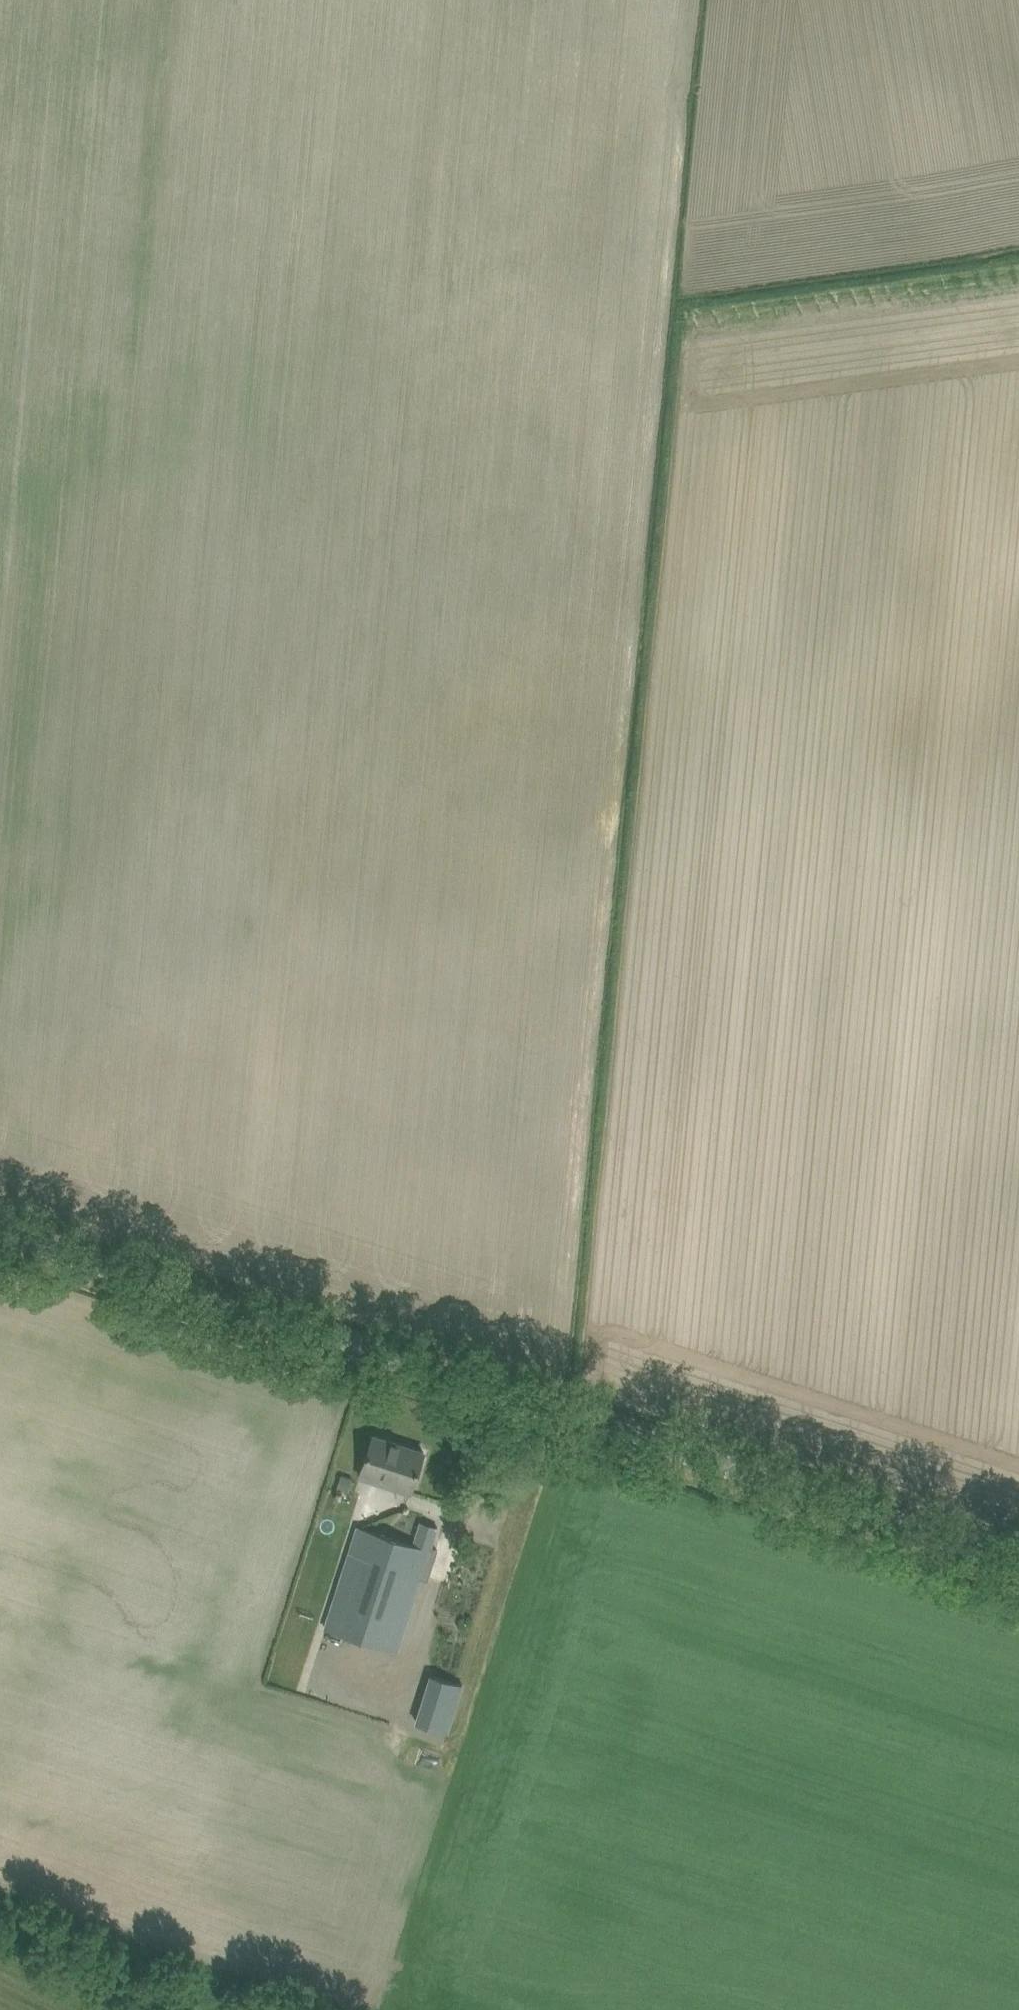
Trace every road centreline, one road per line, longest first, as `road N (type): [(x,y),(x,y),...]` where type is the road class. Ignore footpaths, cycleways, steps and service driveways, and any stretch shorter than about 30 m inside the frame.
road 1 (unclassified): [(1018,1566),(0,1240)]

